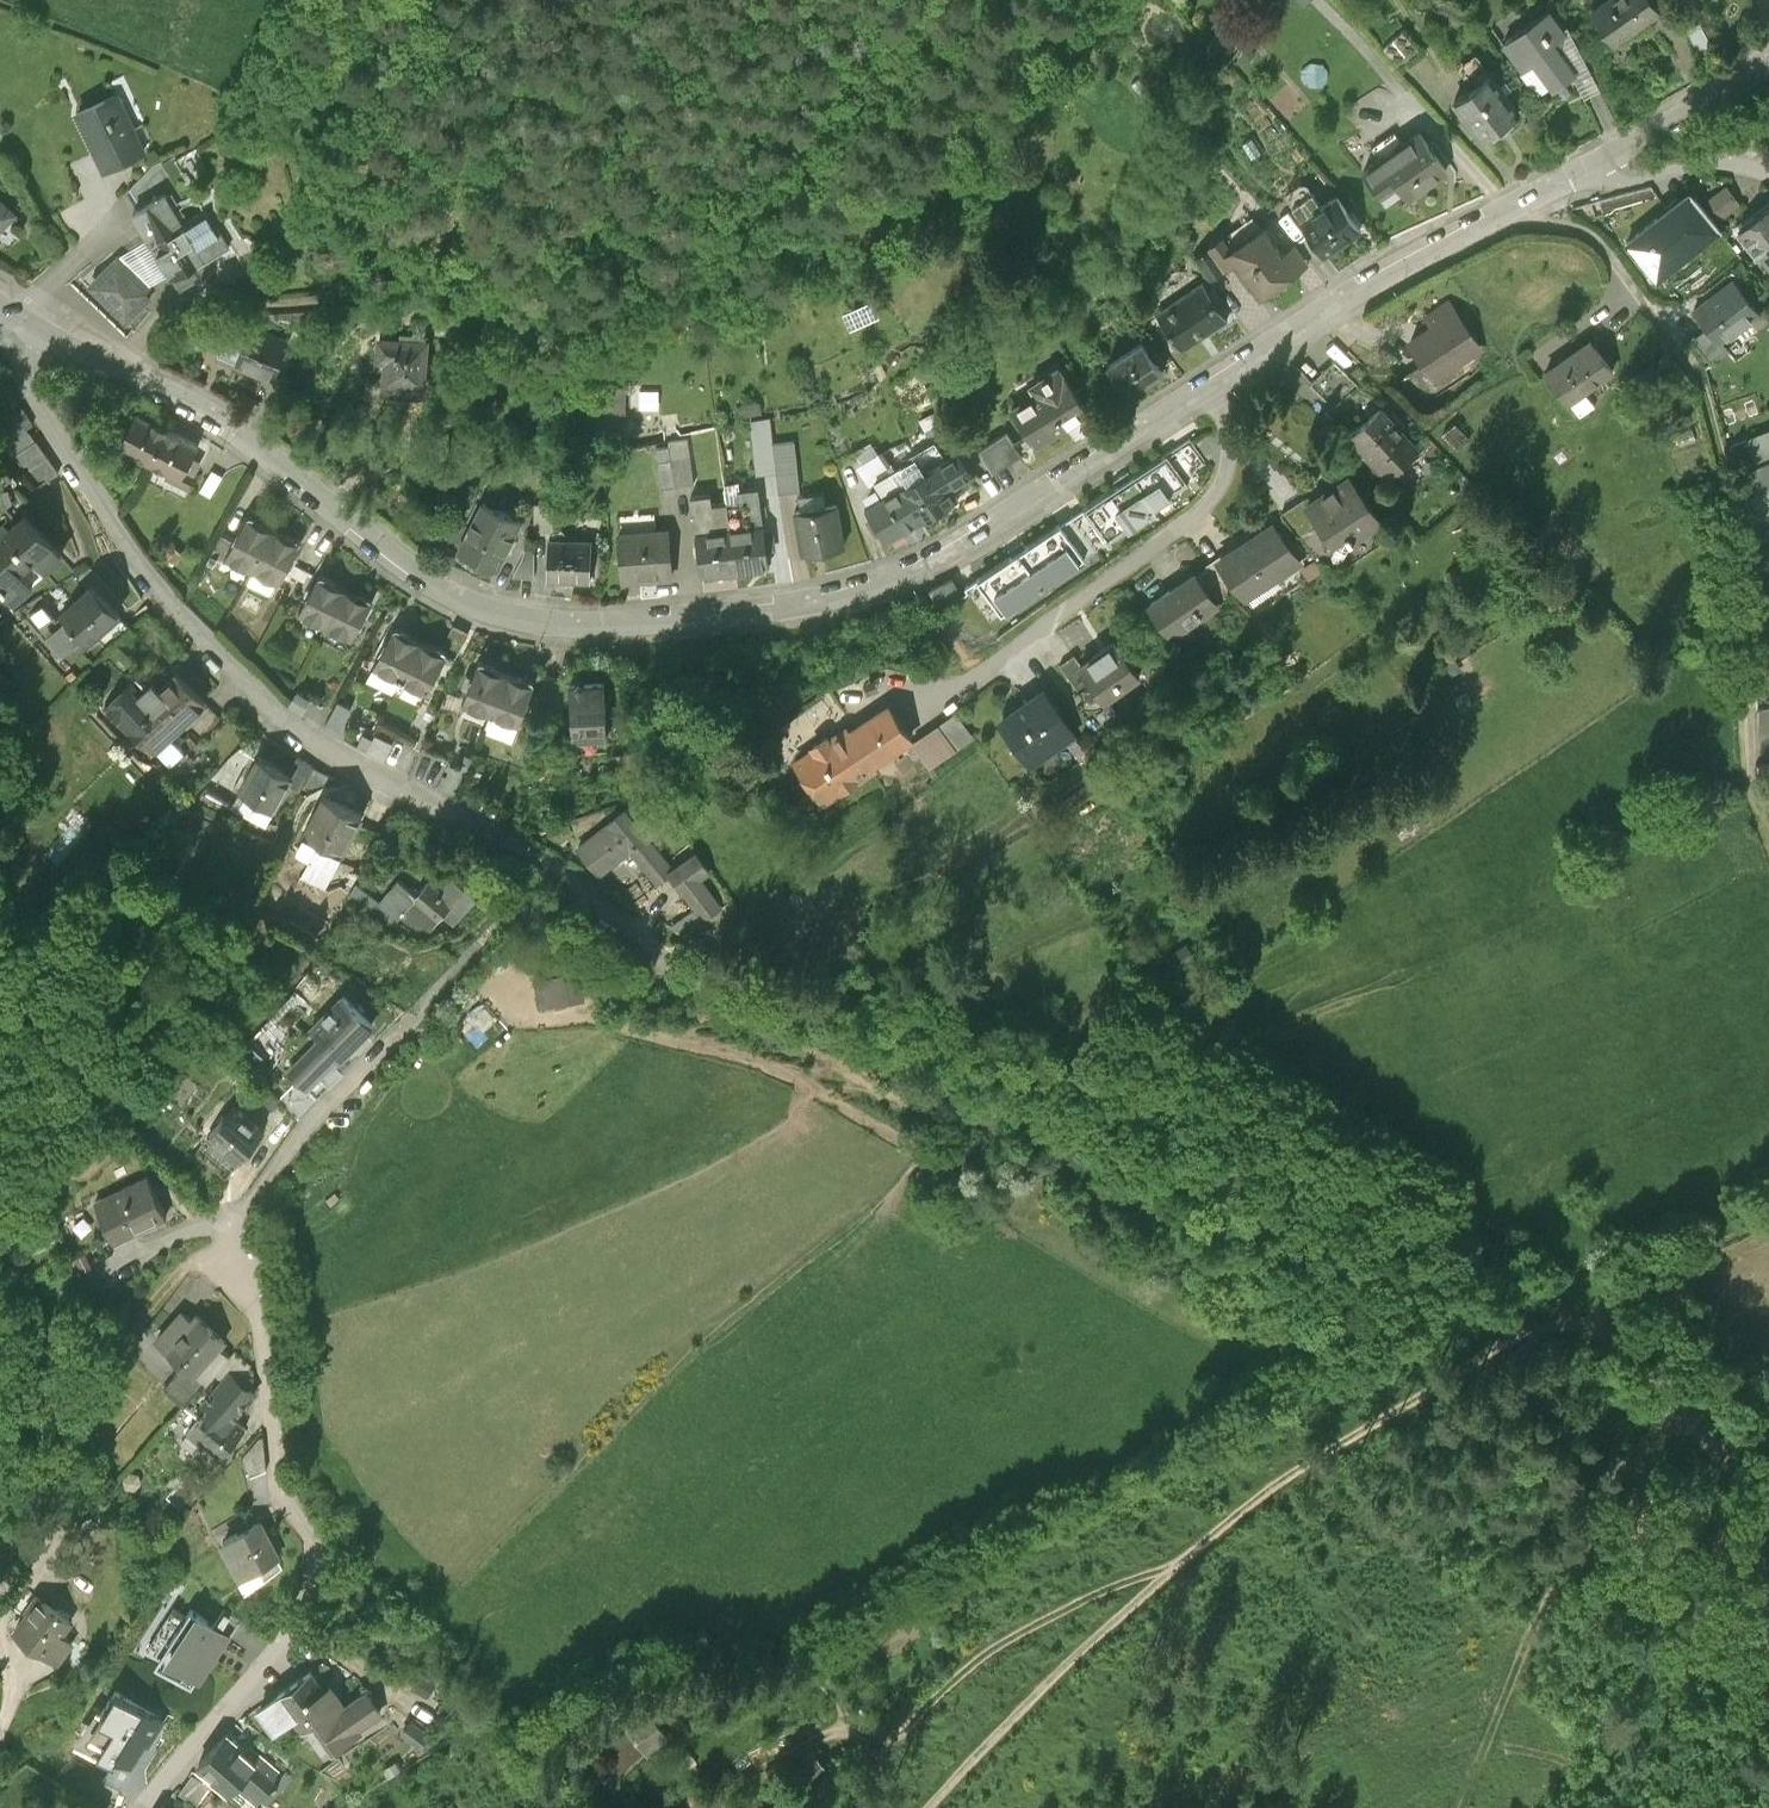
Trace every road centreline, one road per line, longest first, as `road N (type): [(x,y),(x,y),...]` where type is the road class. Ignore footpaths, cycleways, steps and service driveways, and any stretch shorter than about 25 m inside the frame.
road 1 (residential): [(32,340),(191,408),(246,443),(431,599),(484,627),(544,638),(687,633),(847,606),(930,572),(1343,301),(1609,156)]
road 2 (track): [(679,978),(836,1026),(913,1059),(1038,1053),(1111,1065),(1184,1105),(1265,1121),(1388,1205),(1591,1318)]
road 3 (residential): [(32,340),(18,389),(33,420),(160,615),(275,737),(605,915),(679,978)]
road 4 (track): [(1521,203),(1536,224),(1583,230),(1603,244),(1699,382),(1751,586),(1753,788),(1768,849)]
road 5 (residential): [(143,1807),(273,1655),(317,1571),(311,1540),(282,1499),(277,1476),(273,1410),(251,1302),(223,1264),(230,1220)]
road 6 (track): [(951,0),(868,80),(777,142),(643,202),(505,245)]
road 7 (track): [(924,1807),(1119,1624),(1288,1482)]
road 8 (track): [(1179,1573),(1053,1614),(980,1655),(904,1731),(890,1738),(827,1735),(765,1779)]
road 9 (track): [(1676,1410),(1562,1558),(1470,1807)]
road 10 (track): [(1591,1318),(1530,1333),(1481,1359),(1288,1482)]
road 11 (track): [(1591,1318),(1768,1509)]
road 12 (track): [(1768,1220),(1656,1266),(1591,1318)]
road 13 (residential): [(1609,156),(1736,81),(1768,52)]
road 14 (residential): [(1609,156),(1631,177),(1709,160),(1768,170)]

